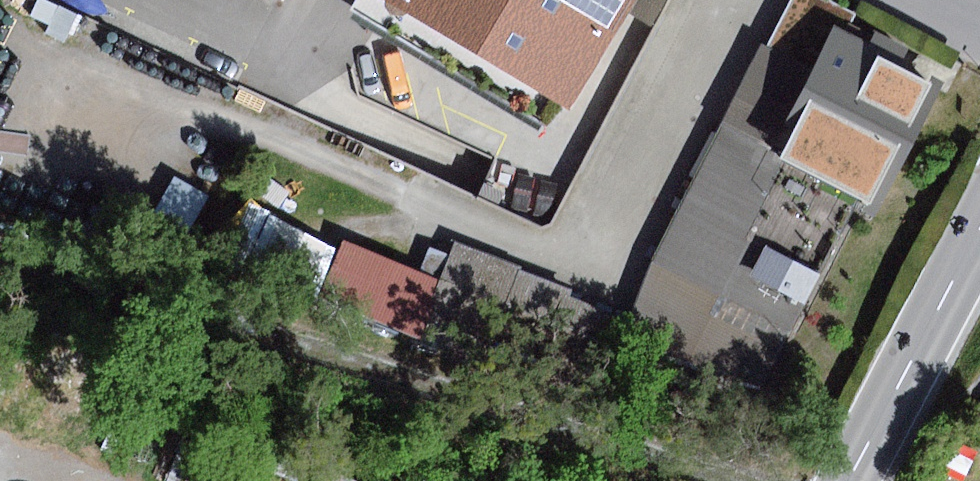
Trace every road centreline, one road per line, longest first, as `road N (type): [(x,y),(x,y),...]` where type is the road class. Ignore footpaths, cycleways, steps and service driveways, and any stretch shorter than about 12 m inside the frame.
road 1 (primary): [(849,480),(979,231)]

